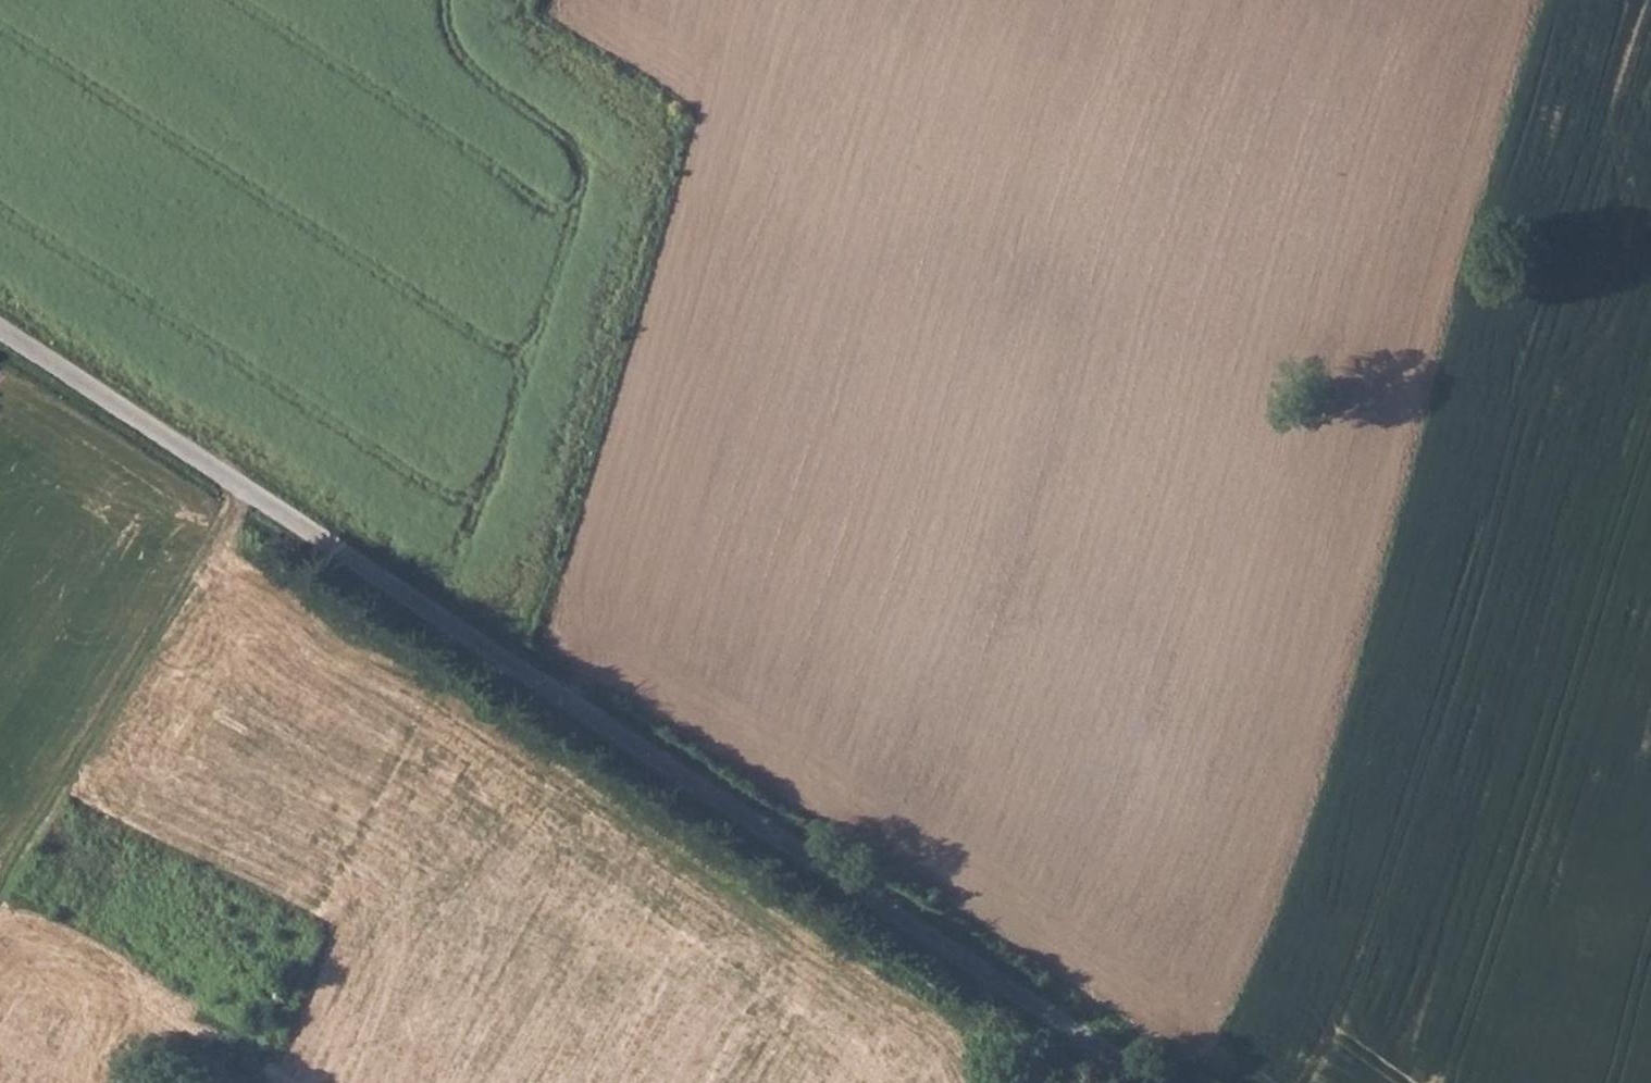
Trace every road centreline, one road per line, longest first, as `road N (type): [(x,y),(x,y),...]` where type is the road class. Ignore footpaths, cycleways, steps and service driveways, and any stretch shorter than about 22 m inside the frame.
road 1 (unclassified): [(0,329),(1155,1082)]
road 2 (track): [(238,484),(0,889)]

